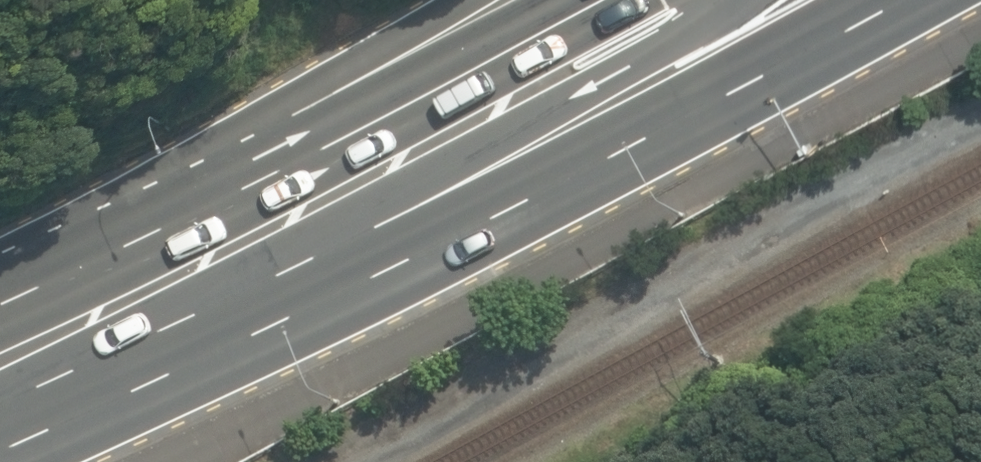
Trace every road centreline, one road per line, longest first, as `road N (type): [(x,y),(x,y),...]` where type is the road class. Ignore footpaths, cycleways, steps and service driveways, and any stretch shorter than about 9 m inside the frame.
road 1 (primary): [(848,0),(708,76),(39,327)]
road 2 (primary): [(39,327),(649,0)]

